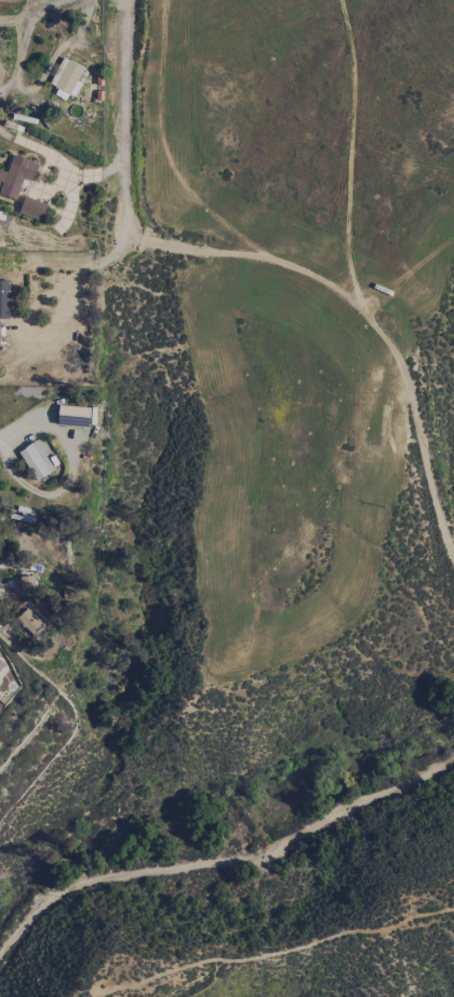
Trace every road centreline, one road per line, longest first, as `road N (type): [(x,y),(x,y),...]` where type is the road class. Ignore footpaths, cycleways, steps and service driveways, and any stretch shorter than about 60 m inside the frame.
road 1 (residential): [(119,241),(281,262),(337,288),(405,372),(453,554)]
road 2 (residential): [(119,241),(127,0)]

